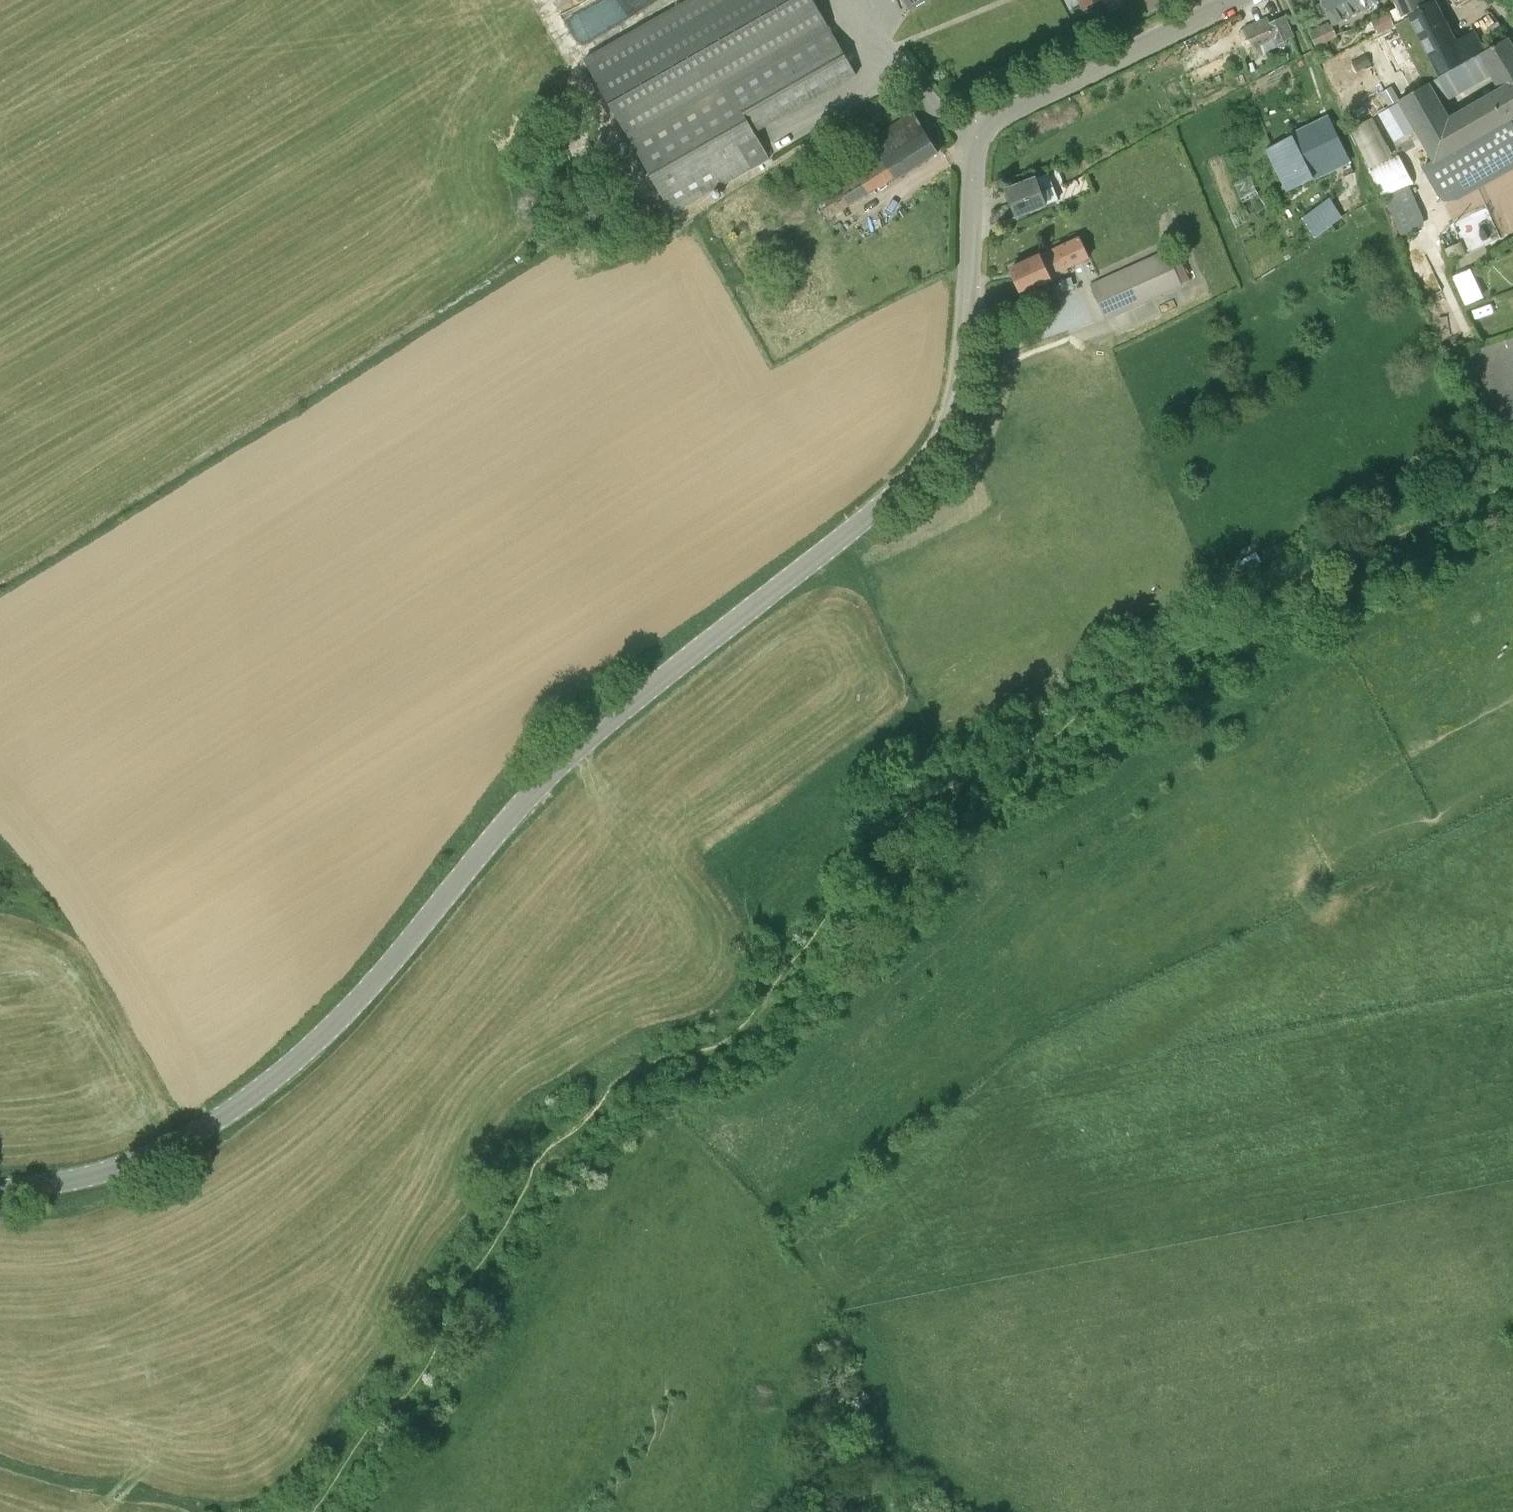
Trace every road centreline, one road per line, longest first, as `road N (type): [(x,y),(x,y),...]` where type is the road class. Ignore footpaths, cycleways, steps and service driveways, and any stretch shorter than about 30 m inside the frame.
road 1 (unclassified): [(956,406),(938,445),(900,487),(559,765),(359,997),(268,1082),(155,1154),(89,1175),(0,1189)]
road 2 (track): [(0,582),(590,217)]
road 3 (unclassified): [(956,406),(982,131),(1007,111),(1232,0)]

